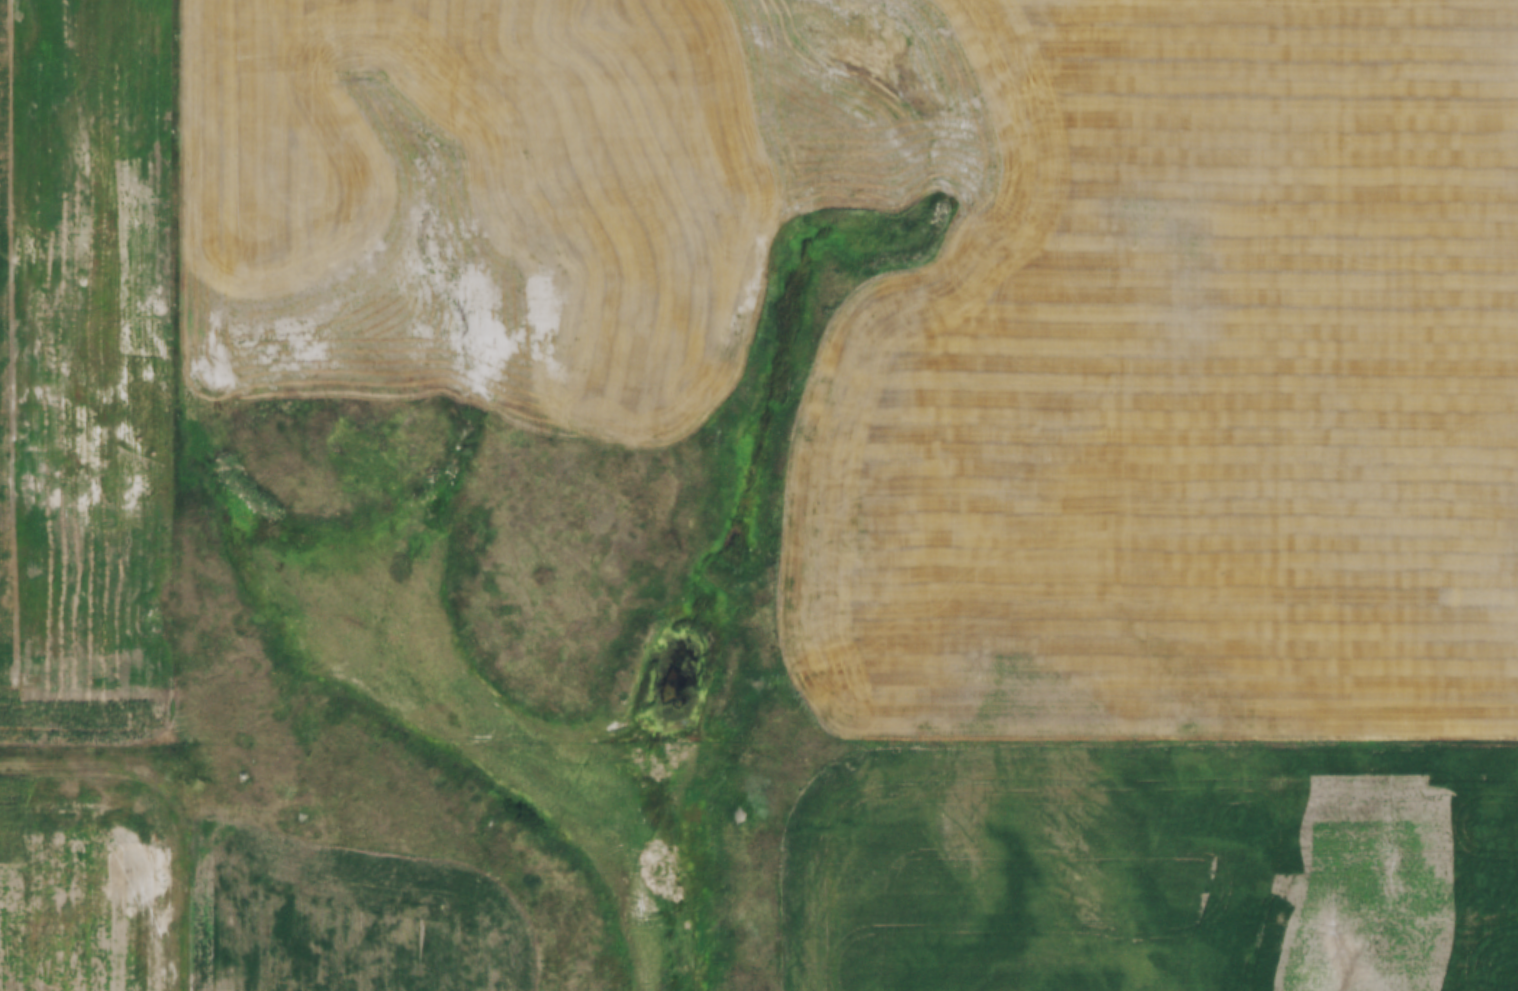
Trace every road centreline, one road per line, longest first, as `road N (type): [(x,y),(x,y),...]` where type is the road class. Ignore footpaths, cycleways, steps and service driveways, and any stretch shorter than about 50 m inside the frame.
road 1 (track): [(1517,724),(1316,720),(1277,706),(1155,633),(1131,617),(1120,597),(1120,214),(1132,0)]
road 2 (track): [(196,990),(198,835),(176,794),(145,773),(84,757),(0,769)]

